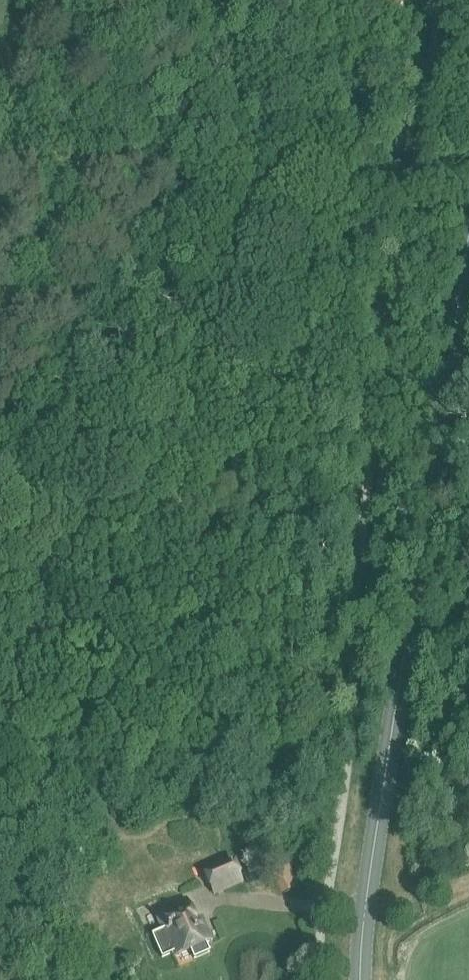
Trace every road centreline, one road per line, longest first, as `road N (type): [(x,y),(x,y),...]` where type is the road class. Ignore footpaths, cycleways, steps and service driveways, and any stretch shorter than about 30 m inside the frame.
road 1 (secondary): [(361,979),(400,686),(468,348)]

